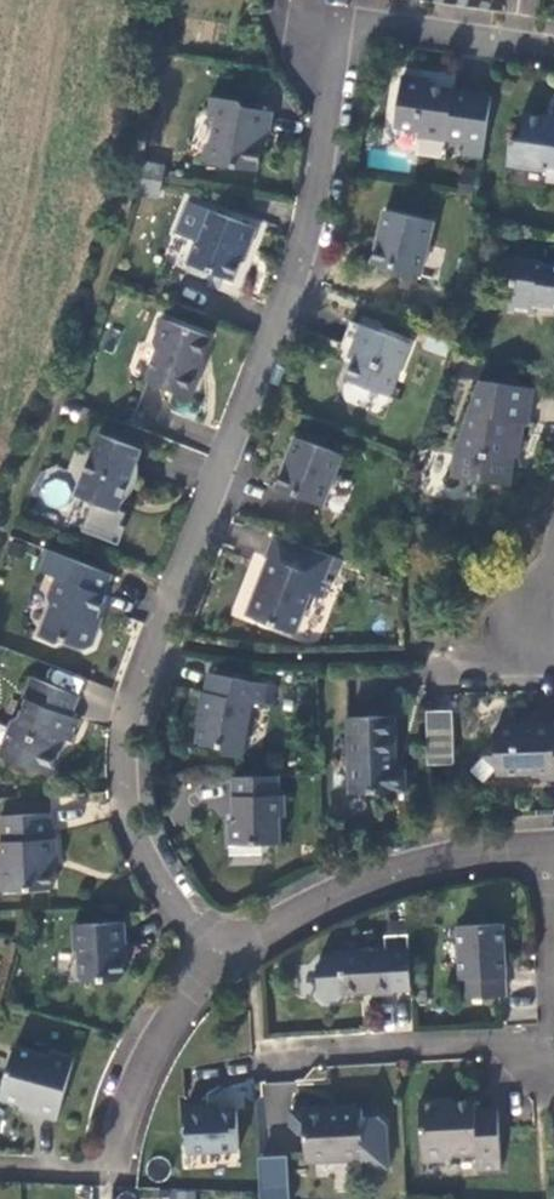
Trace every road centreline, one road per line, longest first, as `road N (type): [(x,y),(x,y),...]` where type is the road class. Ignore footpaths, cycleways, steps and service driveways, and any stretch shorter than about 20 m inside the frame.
road 1 (residential): [(553,38),(339,8),(324,59),(332,130),(315,220),(146,673),(126,765),(145,840),(218,962)]
road 2 (residential): [(549,843),(438,859),(369,882),(218,962)]
road 3 (residential): [(553,1042),(259,1057)]
road 4 (residential): [(218,962),(142,1075),(104,1172)]

